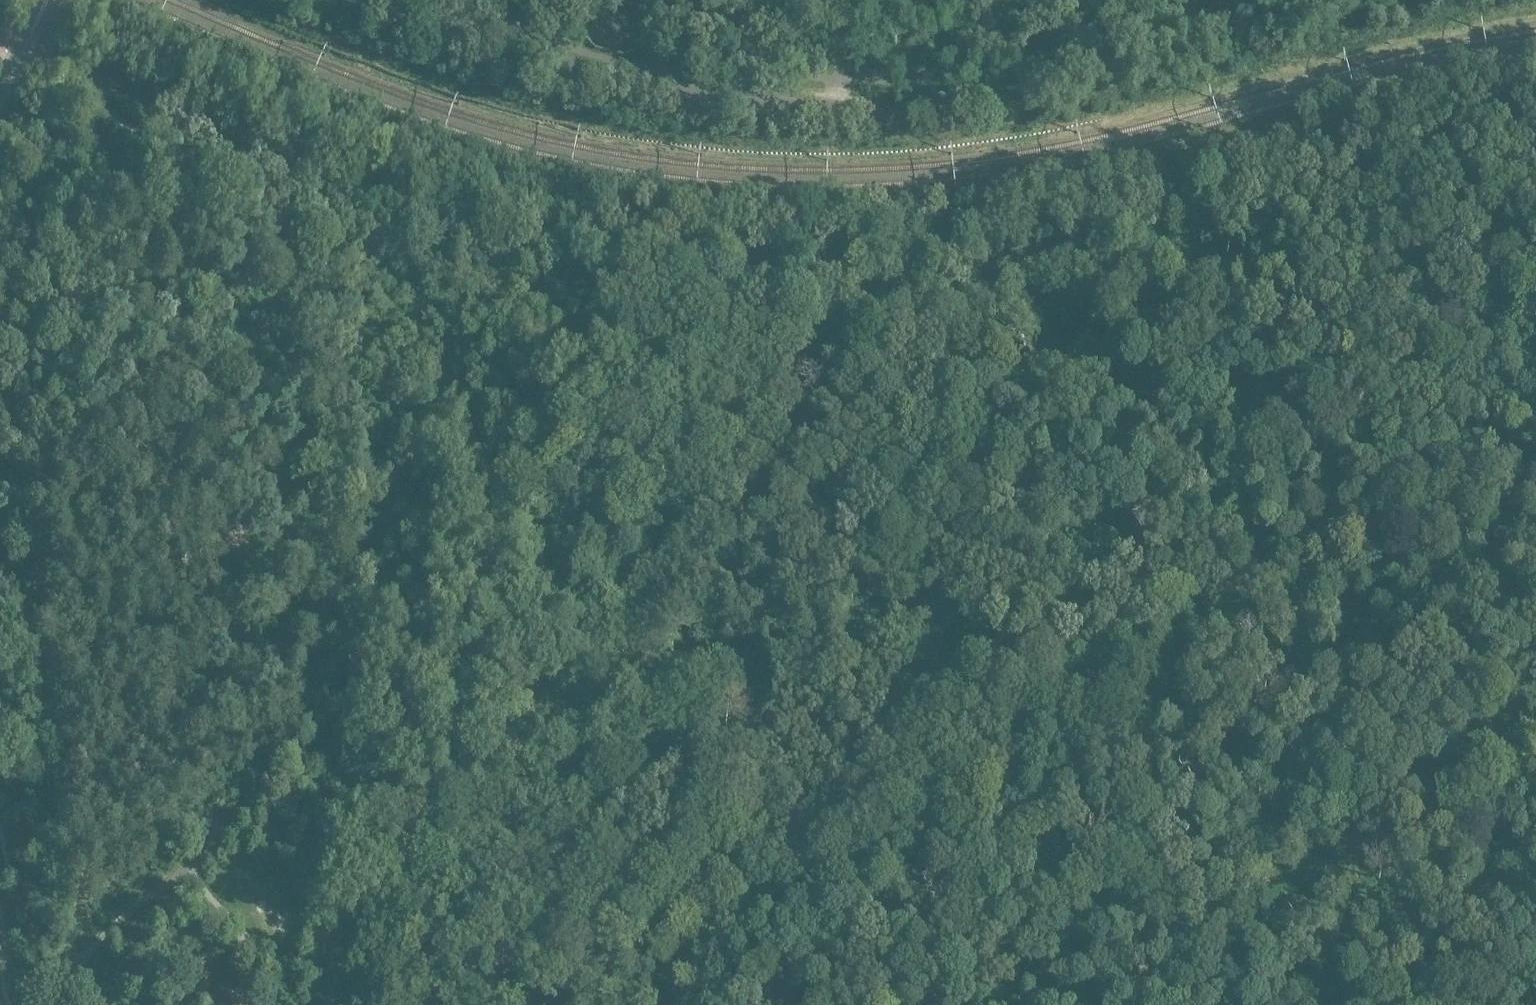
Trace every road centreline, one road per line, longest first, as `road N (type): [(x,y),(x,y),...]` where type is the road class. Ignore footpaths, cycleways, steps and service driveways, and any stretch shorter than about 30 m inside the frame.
road 1 (track): [(1535,306),(1468,318),(1332,316),(1241,346),(1161,398),(1130,405),(1081,398),(1034,413),(987,481),(930,531),(915,574),(915,593),(949,653),(930,712),(925,847),(895,925),(893,1004)]
road 2 (unclassified): [(384,0),(562,64),(687,91),(842,110),(982,99),(1277,0)]
road 3 (track): [(949,653),(975,672),(1062,699),(1273,693),(1337,645),(1351,588),(1450,487)]
road 4 (track): [(1535,142),(1391,174),(1217,262),(1150,270),(1064,344),(1034,413)]
road 5 (track): [(926,841),(837,869),(730,875),(638,913),(568,928),(465,973),(422,1004)]
road 6 (track): [(1130,405),(1278,441),(1395,487),(1450,487),(1535,441)]
road 7 (track): [(1280,880),(1109,891),(993,837),(929,821)]
road 8 (track): [(1277,1004),(1346,897),(1487,864),(1535,871)]
road 9 (track): [(1273,693),(1280,880),(1346,897)]
road 10 (secondary): [(0,113),(47,0)]

